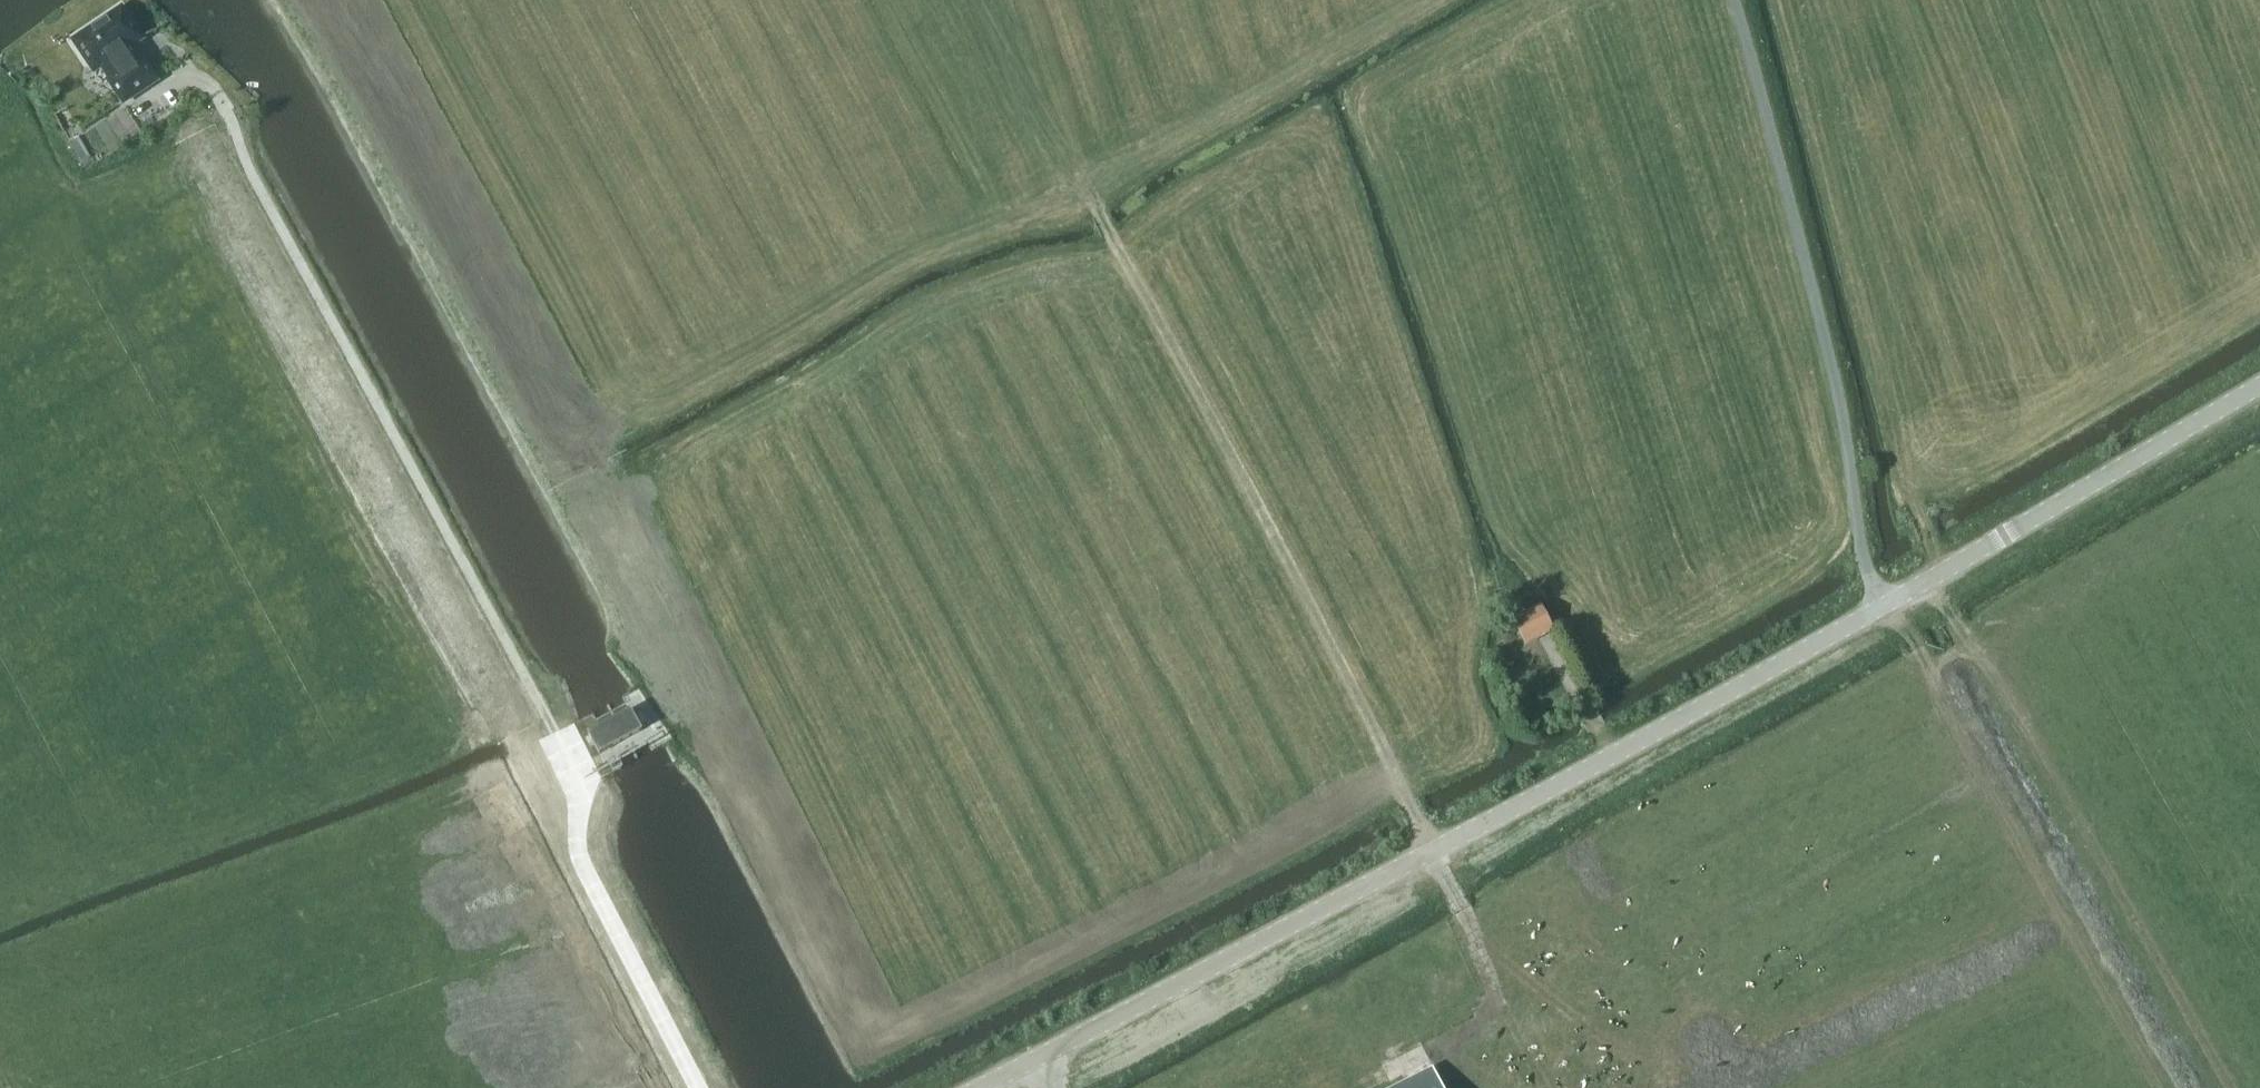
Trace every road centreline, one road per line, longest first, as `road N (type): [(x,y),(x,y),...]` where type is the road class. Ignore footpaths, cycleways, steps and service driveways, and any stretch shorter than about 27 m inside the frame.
road 1 (tertiary): [(979,1087),(1885,607),(2259,386)]

